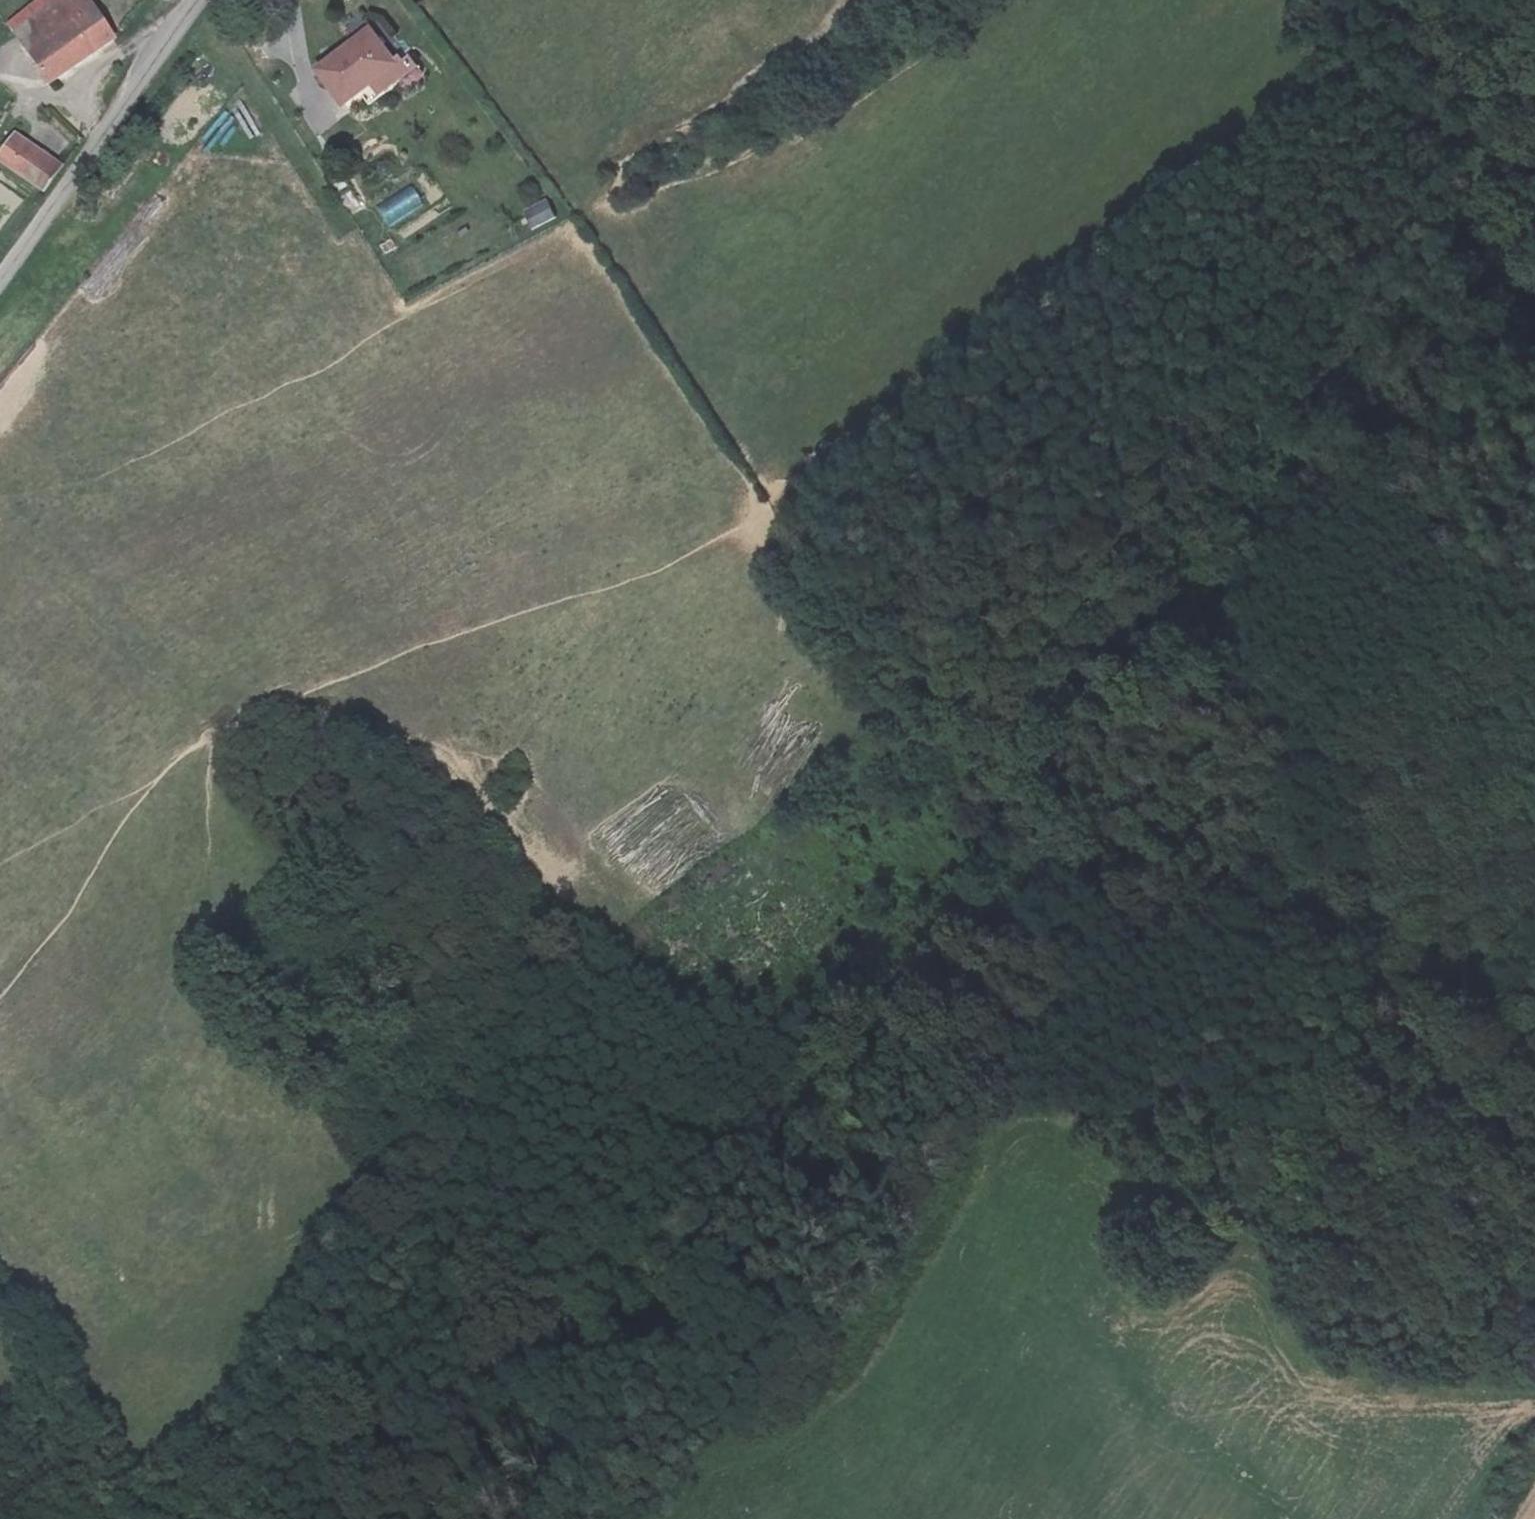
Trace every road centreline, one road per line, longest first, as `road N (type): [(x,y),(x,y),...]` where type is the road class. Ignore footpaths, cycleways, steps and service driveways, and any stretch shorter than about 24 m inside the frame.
road 1 (unclassified): [(194,0),(0,276)]

